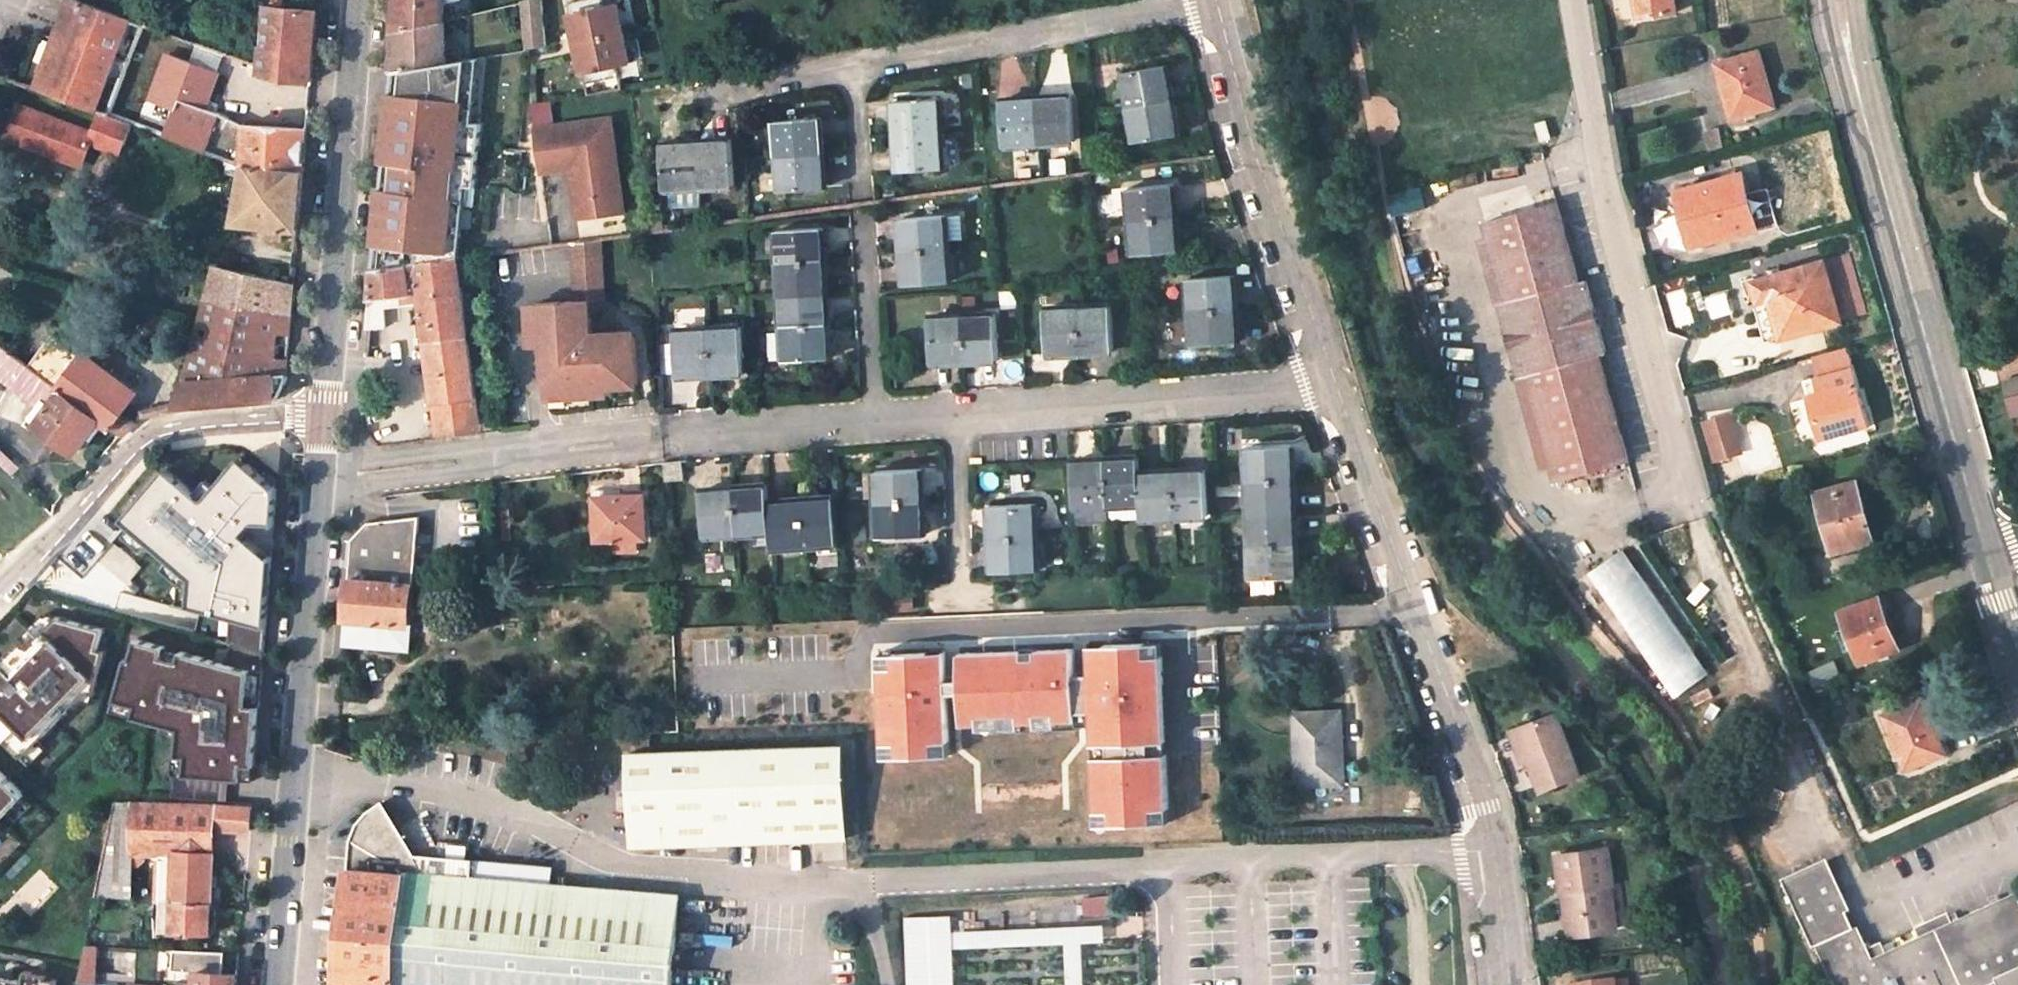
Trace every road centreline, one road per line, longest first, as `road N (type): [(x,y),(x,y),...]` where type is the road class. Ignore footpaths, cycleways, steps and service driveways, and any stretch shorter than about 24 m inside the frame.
road 1 (unclassified): [(1507,984),(1470,770),(1327,379)]
road 2 (tertiary): [(1837,0),(1848,72),(1987,555)]
road 3 (residential): [(875,419),(662,434),(313,481)]
road 4 (residential): [(1568,0),(1597,158),(1690,499)]
road 5 (tertiary): [(275,984),(313,481)]
road 6 (tertiary): [(318,416),(354,0)]
road 7 (unclassified): [(1327,379),(1243,126),(1215,3)]
road 8 (residential): [(318,416),(163,429),(0,594)]
road 9 (residential): [(1327,379),(954,413)]
road 10 (residential): [(1215,3),(853,65)]
road 11 (residential): [(862,217),(875,419)]
road 12 (residential): [(954,413),(961,596)]
road 13 (residential): [(853,65),(710,89)]
road 14 (residential): [(853,65),(863,186)]

